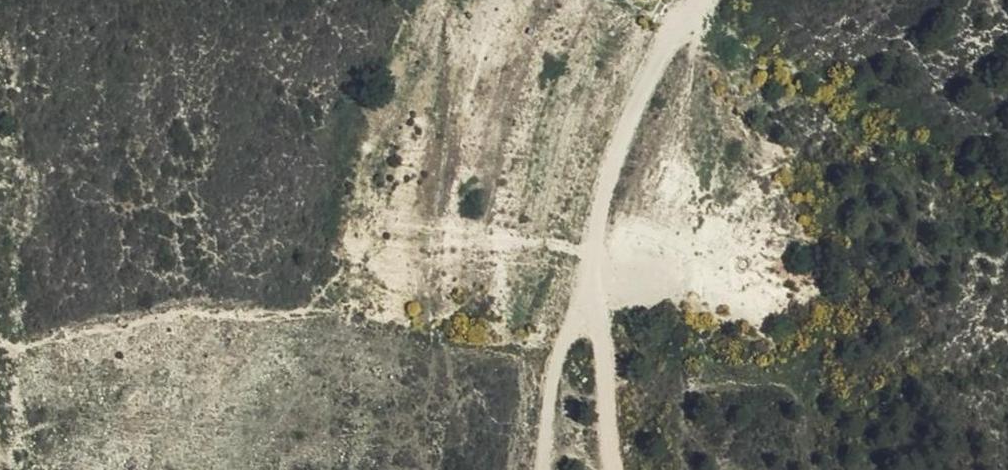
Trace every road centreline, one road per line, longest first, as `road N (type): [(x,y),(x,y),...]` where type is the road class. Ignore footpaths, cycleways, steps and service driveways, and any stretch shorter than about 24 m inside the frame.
road 1 (track): [(707,0),(659,62),(614,161),(586,322)]
road 2 (track): [(586,322),(573,325),(555,351),(546,469)]
road 3 (track): [(586,322),(602,342),(618,469)]

